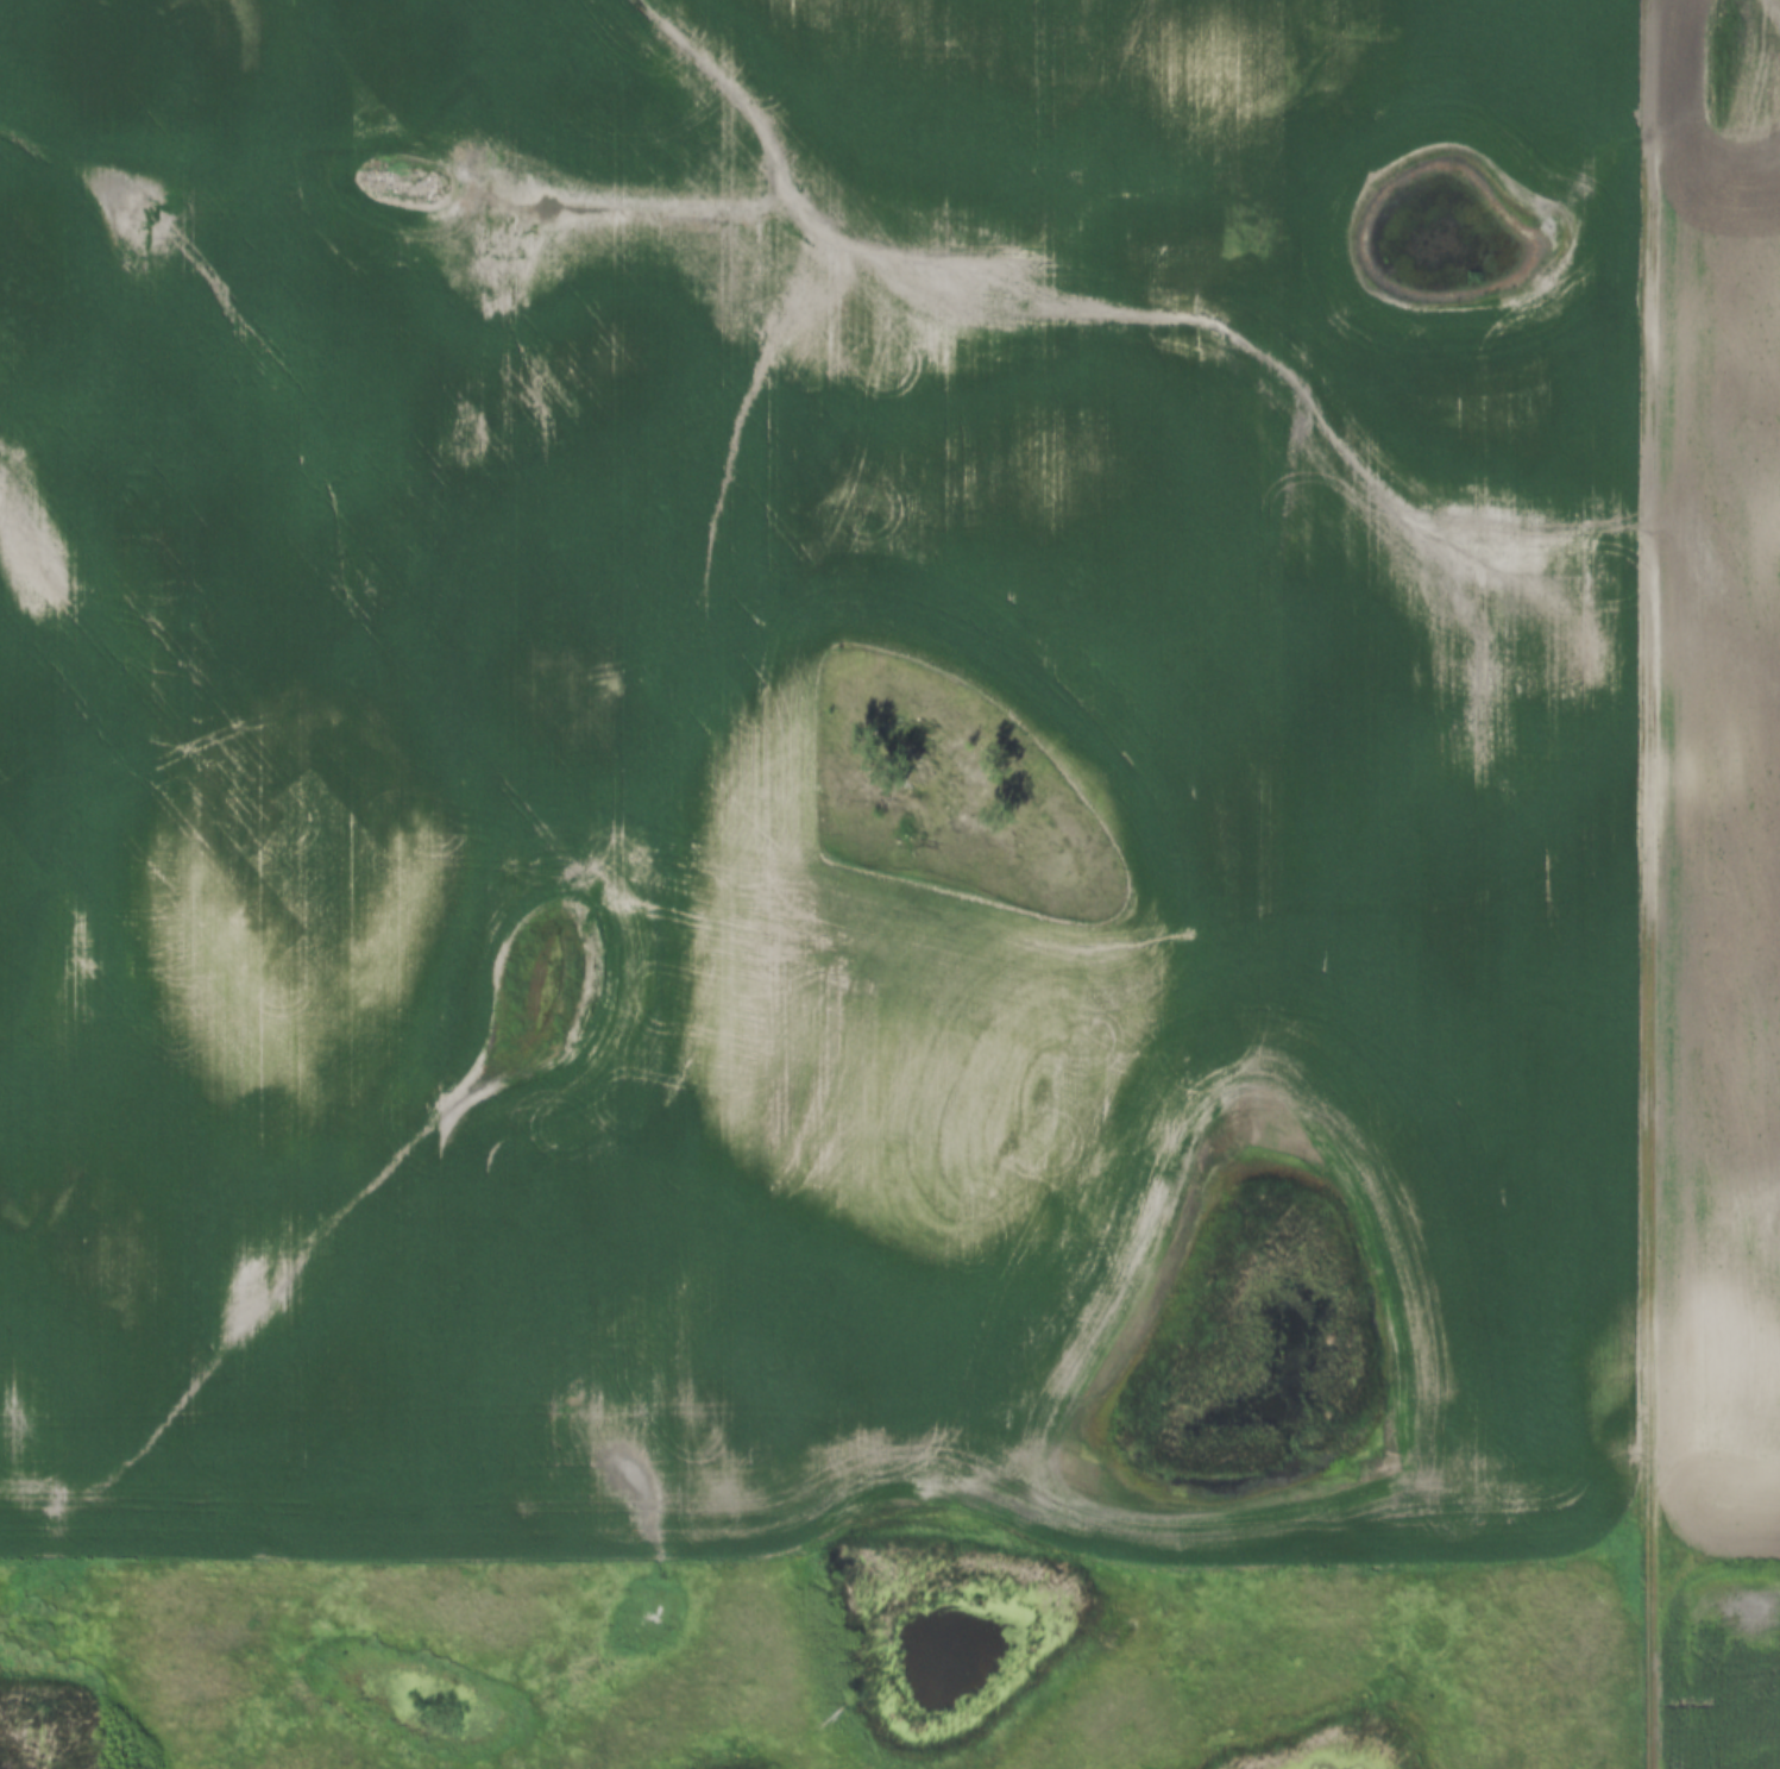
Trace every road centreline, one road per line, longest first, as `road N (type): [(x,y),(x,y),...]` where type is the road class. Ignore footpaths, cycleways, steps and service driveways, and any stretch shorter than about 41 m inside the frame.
road 1 (track): [(1648,0),(1646,1768)]

